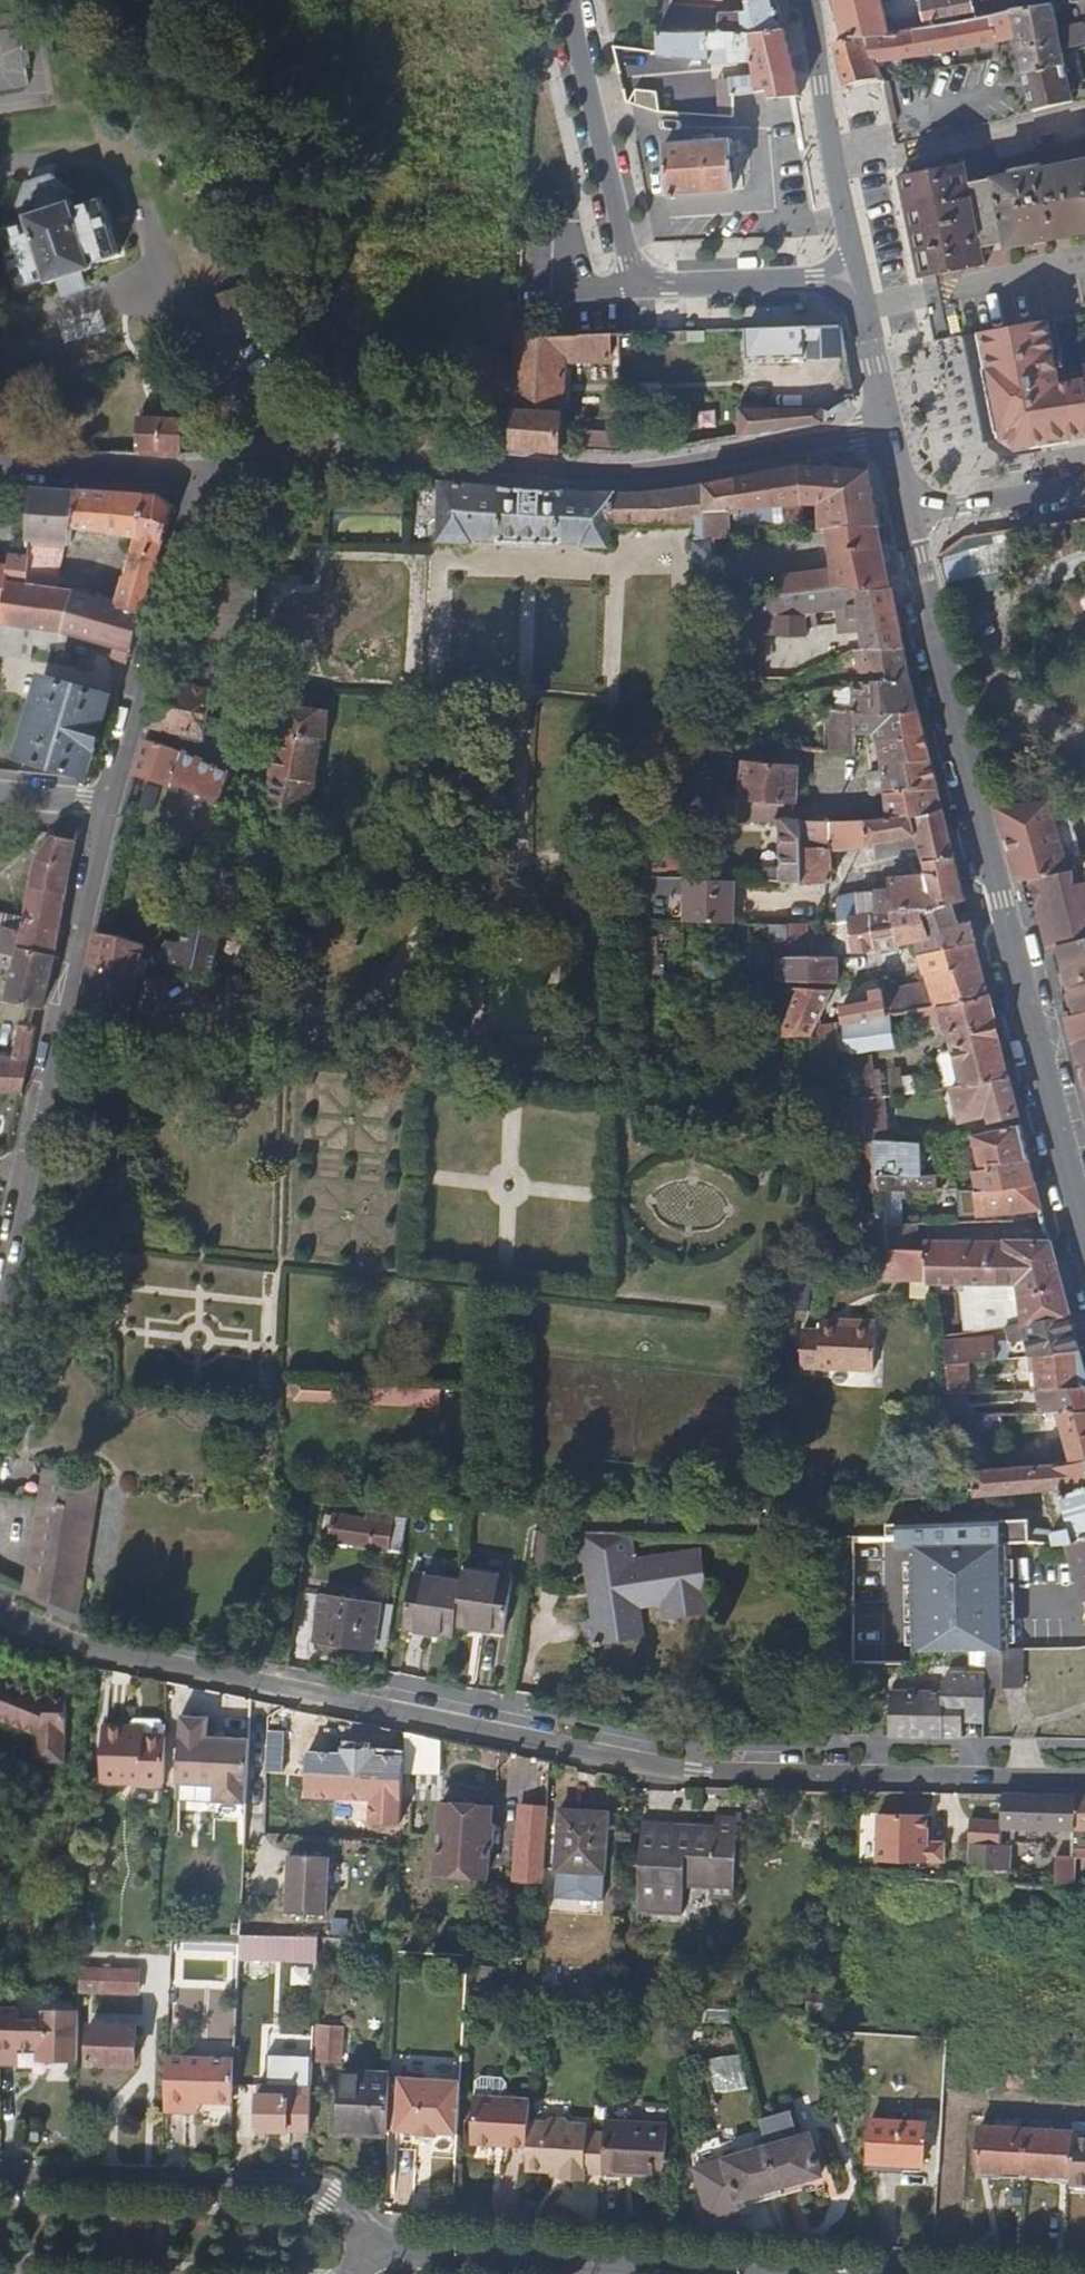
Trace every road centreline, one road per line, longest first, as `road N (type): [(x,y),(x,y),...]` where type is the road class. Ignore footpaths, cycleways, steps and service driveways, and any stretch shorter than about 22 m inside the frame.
road 1 (residential): [(1084,1781),(694,1774),(92,1655),(0,1611)]
road 2 (tertiary): [(905,516),(1084,1234)]
road 3 (residential): [(887,434),(636,474),(366,458),(205,483)]
road 4 (residential): [(103,809),(0,1315)]
road 5 (tertiary): [(574,0),(637,275),(667,287),(857,276)]
road 6 (residential): [(400,2247),(845,2273)]
road 7 (residential): [(0,2180),(302,2187),(331,2196),(400,2247)]
road 8 (residential): [(205,483),(103,809)]
road 9 (tertiary): [(857,276),(806,0)]
road 10 (residential): [(0,469),(205,483)]
road 11 (residential): [(1084,488),(905,516)]
road 12 (tertiary): [(857,276),(887,434)]

